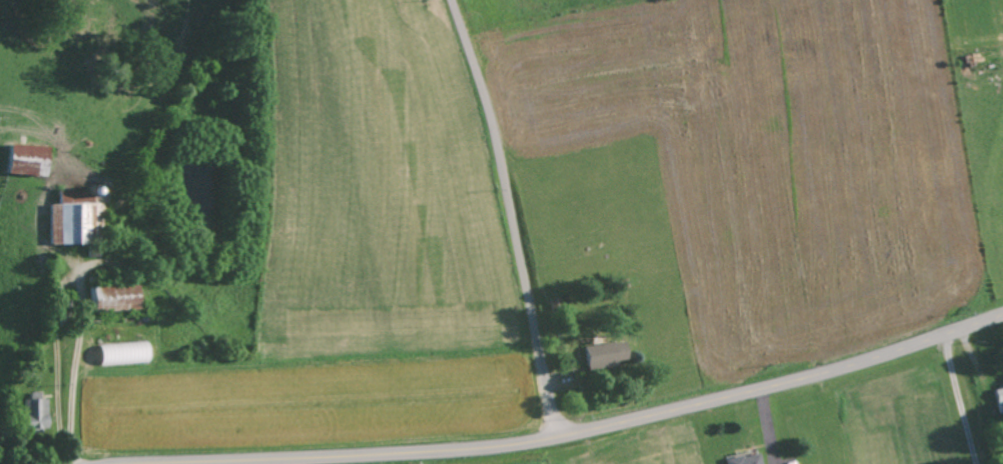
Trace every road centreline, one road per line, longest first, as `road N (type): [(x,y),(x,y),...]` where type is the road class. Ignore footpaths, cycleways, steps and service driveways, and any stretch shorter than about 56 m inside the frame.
road 1 (secondary): [(1002,316),(791,383),(558,438),(428,454),(171,463)]
road 2 (residential): [(558,438),(497,151),(451,0)]

